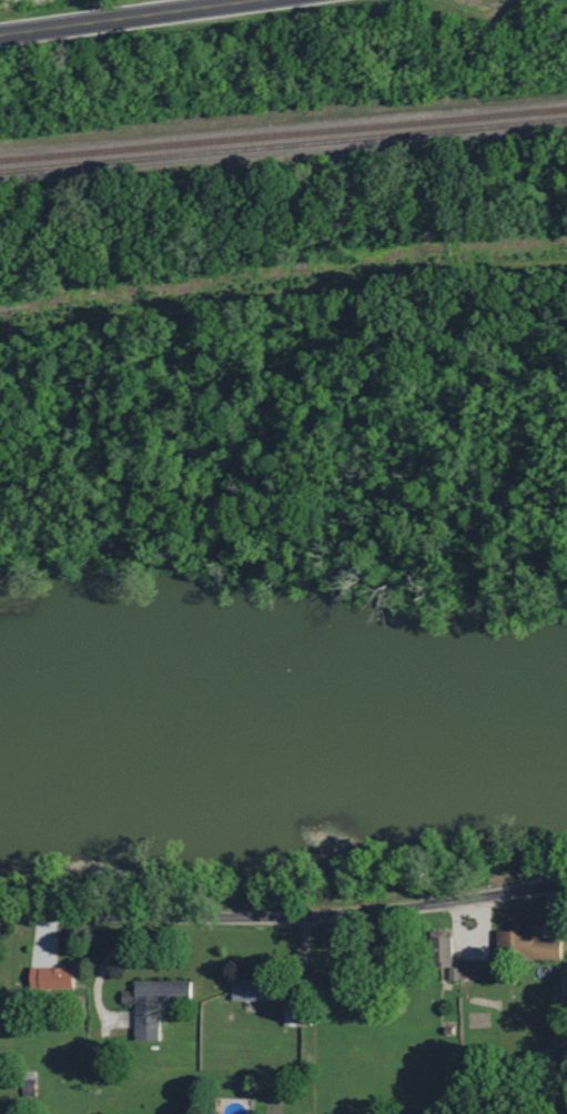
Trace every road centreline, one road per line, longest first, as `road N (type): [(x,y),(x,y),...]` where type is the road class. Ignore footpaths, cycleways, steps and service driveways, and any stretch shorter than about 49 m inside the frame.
road 1 (residential): [(0,321),(282,277),(566,252)]
road 2 (residential): [(0,911),(364,910),(566,875)]
road 3 (secondary): [(0,41),(286,0)]

